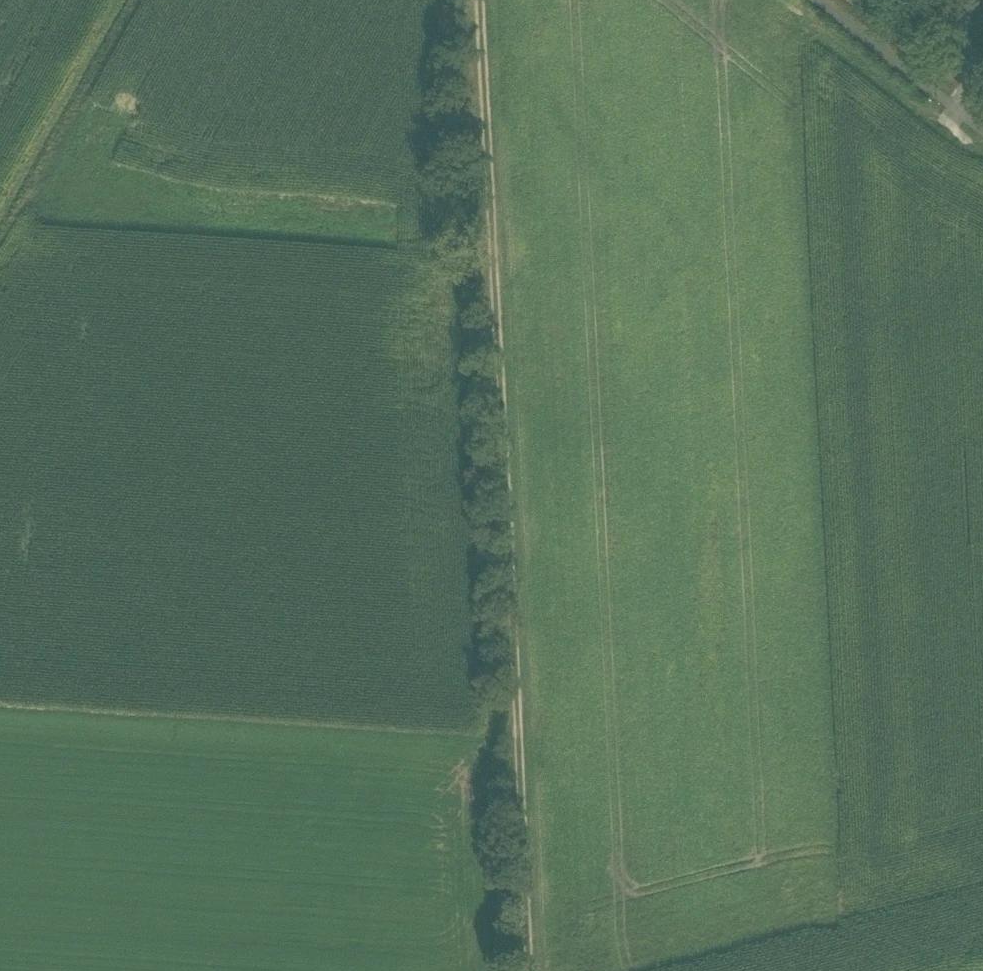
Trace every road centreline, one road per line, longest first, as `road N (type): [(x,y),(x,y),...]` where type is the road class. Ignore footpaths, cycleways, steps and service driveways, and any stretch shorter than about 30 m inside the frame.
road 1 (track): [(527,970),(477,0)]

